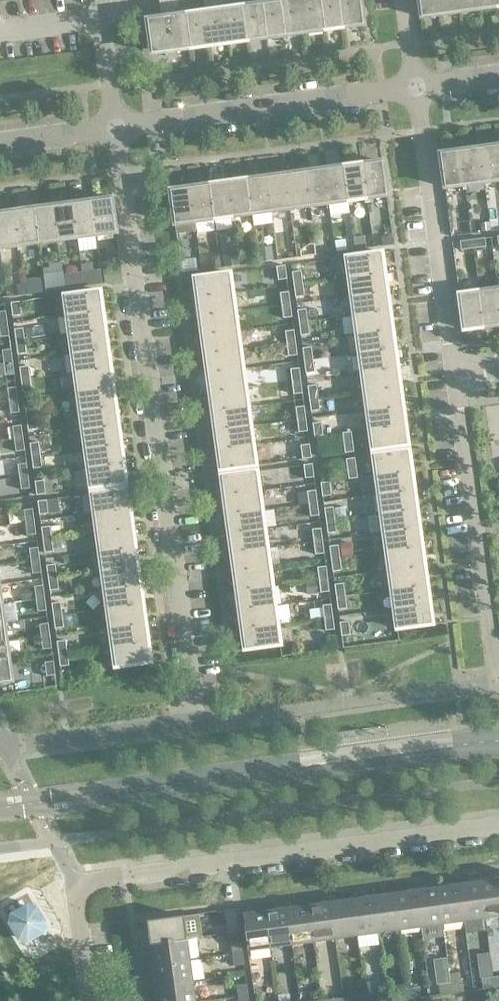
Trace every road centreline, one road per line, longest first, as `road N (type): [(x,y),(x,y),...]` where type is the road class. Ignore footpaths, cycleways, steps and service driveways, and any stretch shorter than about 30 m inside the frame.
road 1 (residential): [(187,725),(114,127)]
road 2 (residential): [(89,1000),(77,906),(84,883),(498,827)]
road 3 (residential): [(498,682),(187,725)]
road 4 (tertiary): [(114,127),(416,86)]
road 5 (residential): [(498,682),(453,381)]
road 6 (residential): [(453,381),(416,86)]
road 7 (residential): [(187,725),(0,741)]
road 8 (residential): [(99,0),(114,127)]

